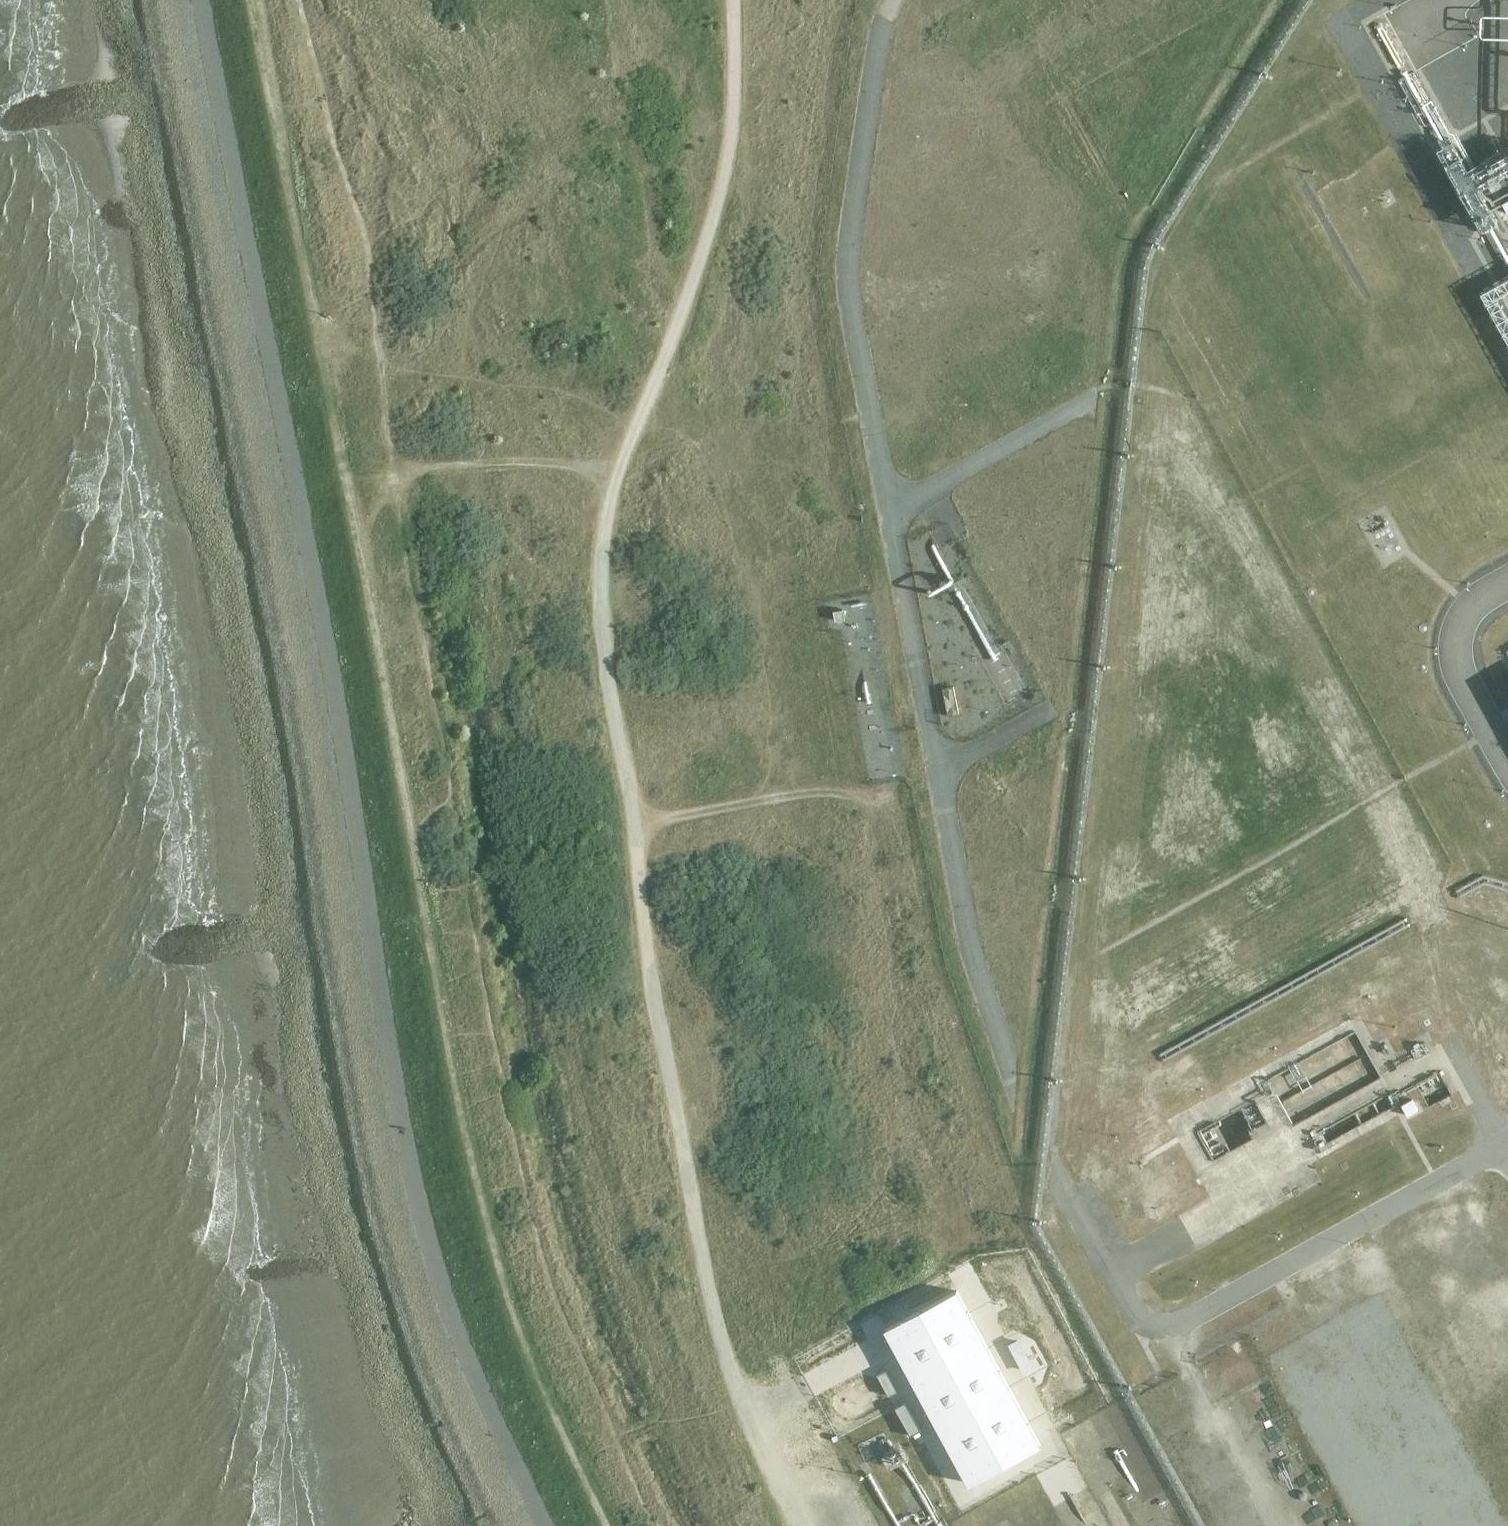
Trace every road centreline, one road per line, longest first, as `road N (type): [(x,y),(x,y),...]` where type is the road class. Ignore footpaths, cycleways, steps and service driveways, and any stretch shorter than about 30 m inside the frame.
road 1 (track): [(737,0),(716,234),(640,424),(617,516),(608,621),(644,914),(712,1303),(738,1390),(805,1525)]

